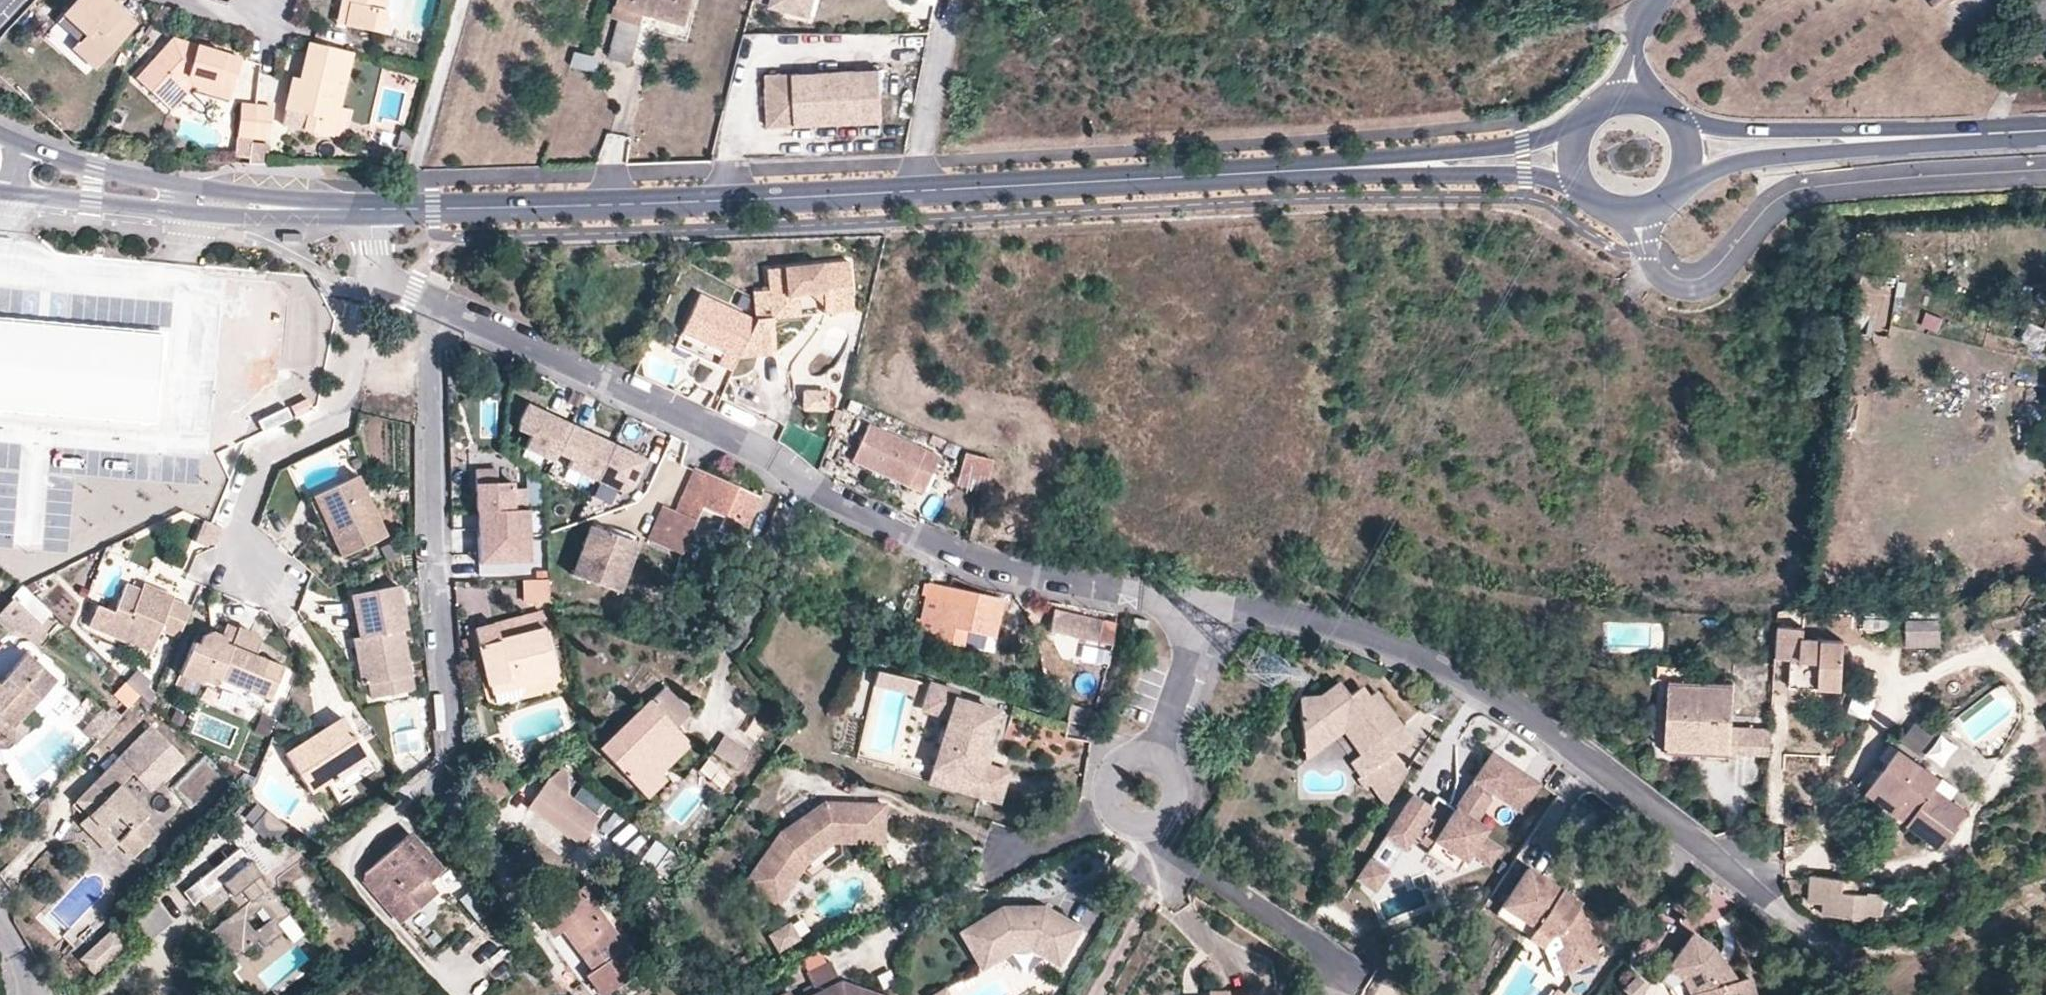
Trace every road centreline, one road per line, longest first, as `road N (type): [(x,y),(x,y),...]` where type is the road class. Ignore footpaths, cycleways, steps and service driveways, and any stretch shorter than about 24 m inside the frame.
road 1 (tertiary): [(1396,166),(368,210)]
road 2 (residential): [(429,297),(759,447),(921,545),(1202,612)]
road 3 (residential): [(1202,612),(1340,636),(1521,720),(1684,846),(1848,949)]
road 4 (residential): [(429,297),(454,742),(450,766),(413,797)]
road 5 (residential): [(1642,252),(1669,285),(1708,287),(1795,200),(2045,182)]
road 6 (residential): [(381,276),(365,297),(343,415),(272,457),(236,544),(250,568)]
road 7 (tertiary): [(7,195),(287,218),(349,210)]
road 8 (tertiary): [(349,210),(129,178),(25,145)]
road 9 (residential): [(1151,832),(1343,963)]
road 10 (track): [(1848,949),(1894,954),(1941,944),(2045,898)]
road 11 (tertiary): [(1877,139),(1682,125)]
road 12 (tertiary): [(1689,176),(1877,139)]
road 13 (tertiary): [(1580,133),(1396,166)]
road 14 (tertiary): [(1396,166),(1580,183)]
road 15 (tertiary): [(2045,130),(1877,139)]
road 16 (residential): [(1153,752),(1202,612)]
road 17 (tertiary): [(1580,183),(1605,209),(1640,215),(1670,203),(1689,176)]
road 18 (residential): [(988,858),(1111,817)]

